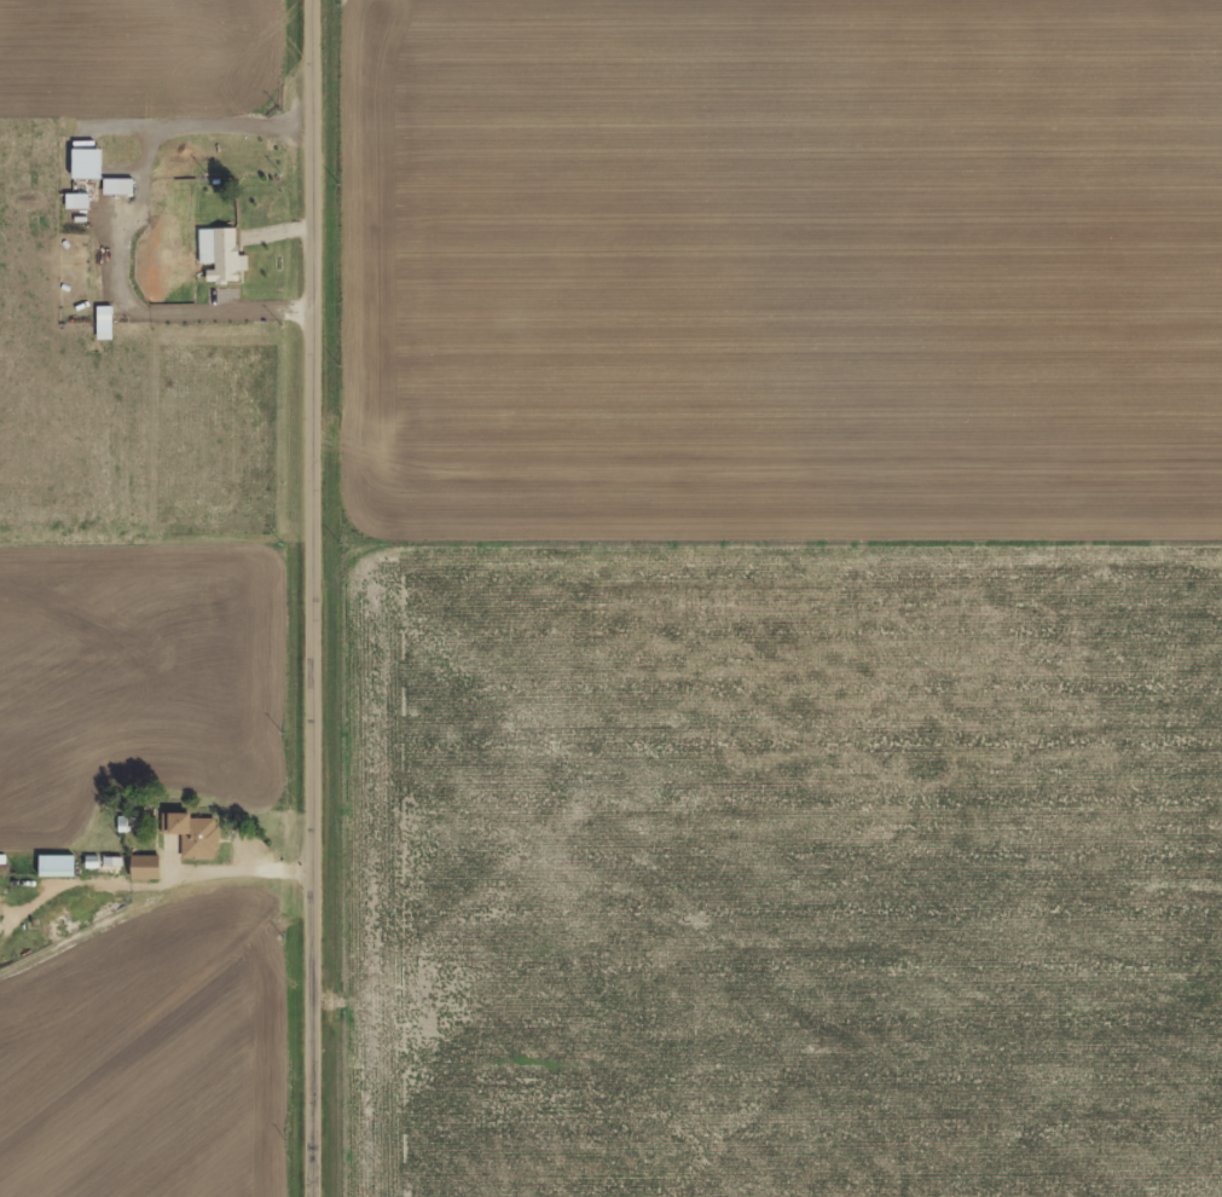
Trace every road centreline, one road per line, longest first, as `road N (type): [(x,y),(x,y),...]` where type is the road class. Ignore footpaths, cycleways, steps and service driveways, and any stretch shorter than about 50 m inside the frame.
road 1 (tertiary): [(323,1196),(323,0)]

